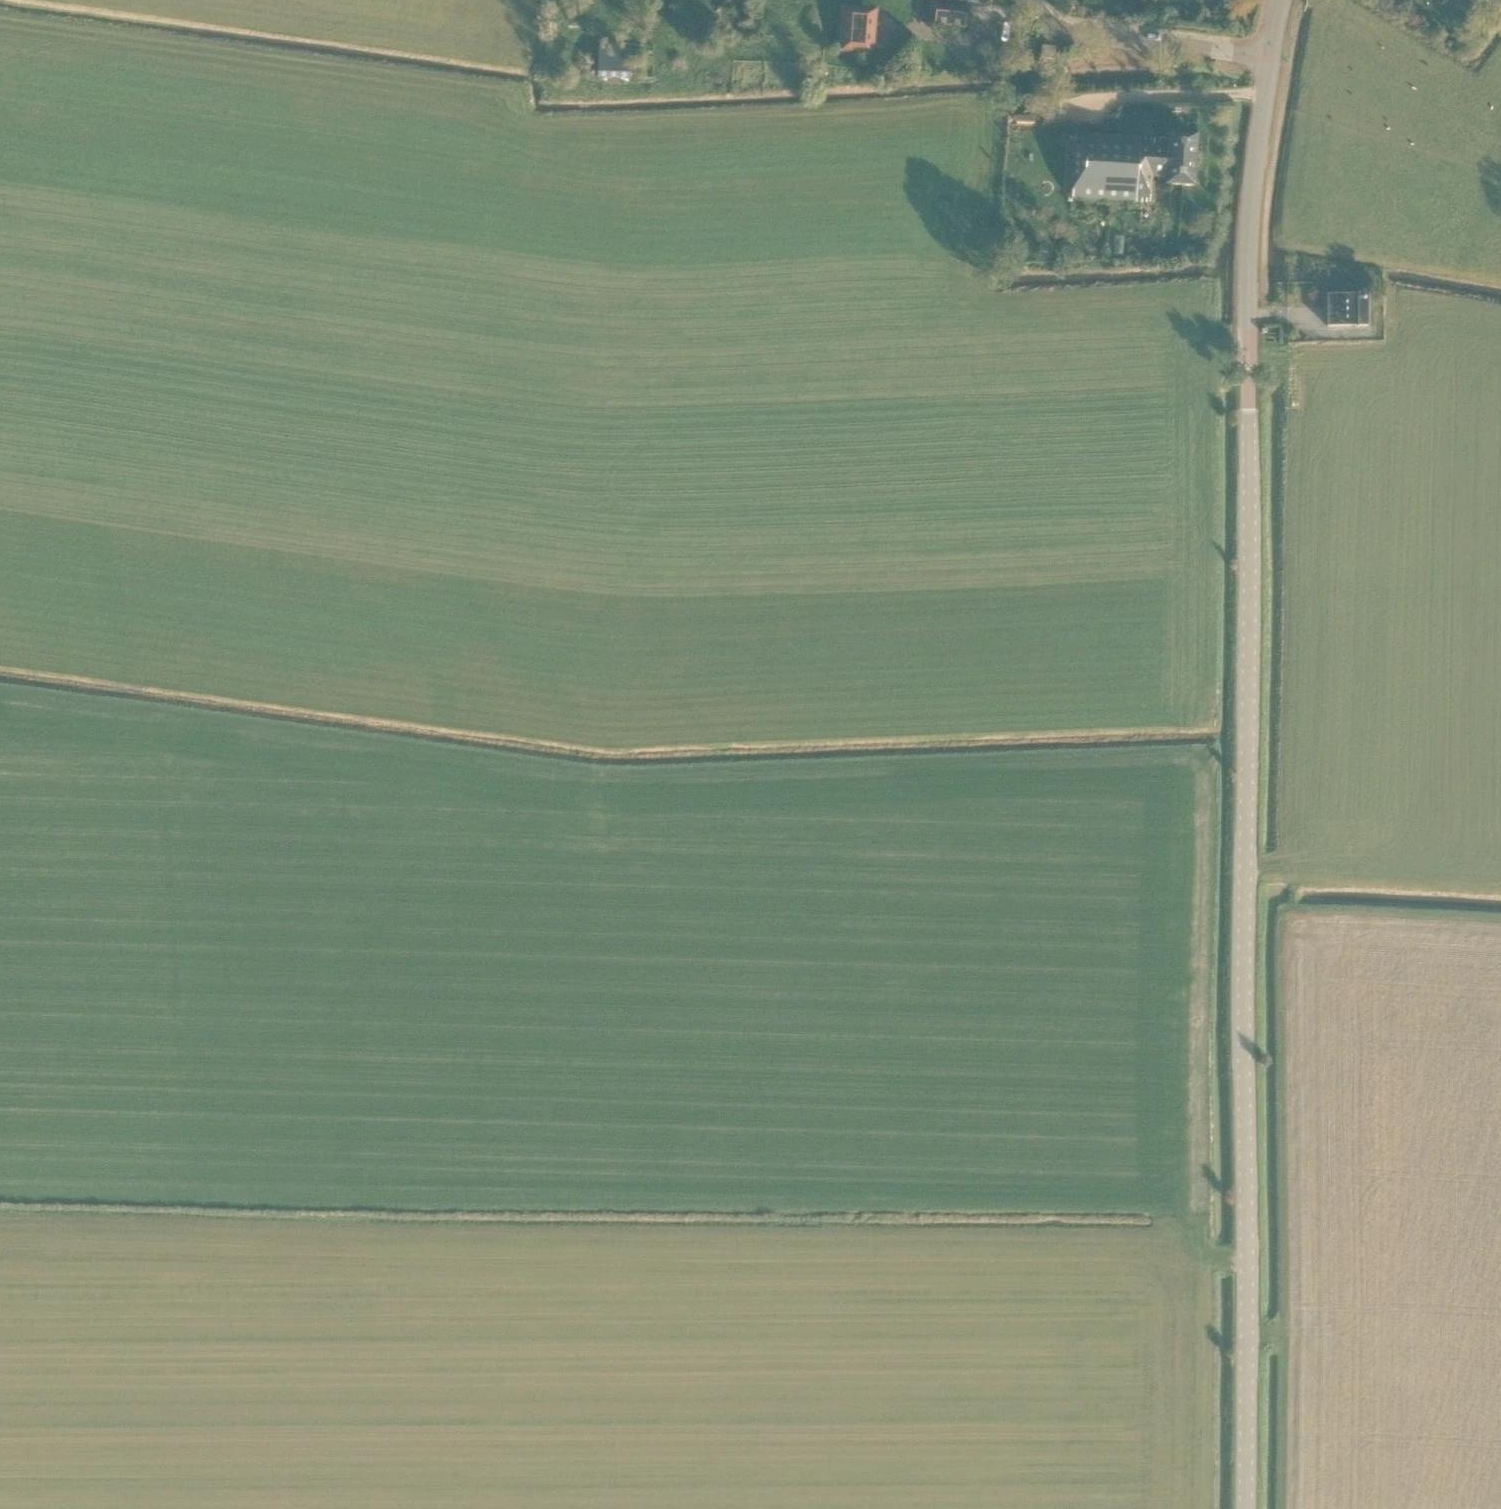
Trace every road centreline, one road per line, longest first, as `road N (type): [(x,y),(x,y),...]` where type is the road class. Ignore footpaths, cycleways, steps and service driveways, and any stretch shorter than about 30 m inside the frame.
road 1 (secondary): [(1244,1508),(1247,250),(1271,56)]
road 2 (residential): [(1271,56),(1080,35),(1048,21),(1029,0)]

